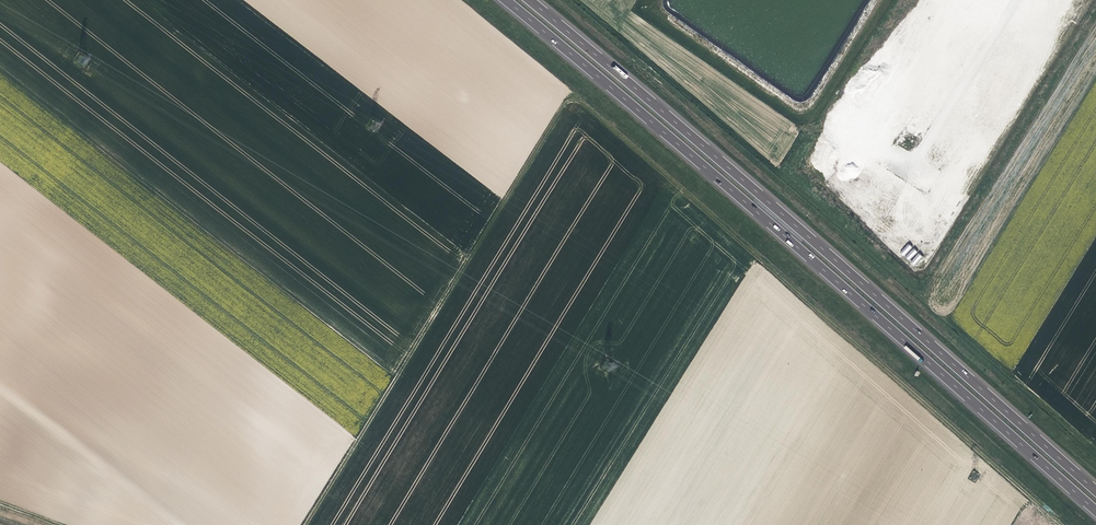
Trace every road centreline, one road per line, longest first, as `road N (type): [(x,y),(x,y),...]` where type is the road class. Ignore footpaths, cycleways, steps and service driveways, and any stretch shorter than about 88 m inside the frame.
road 1 (track): [(304,524),(561,104),(578,102),(1061,524)]
road 2 (motorway): [(506,0),(1095,510)]
road 3 (motorway): [(1095,490),(529,0)]
road 4 (track): [(576,0),(1095,452)]

